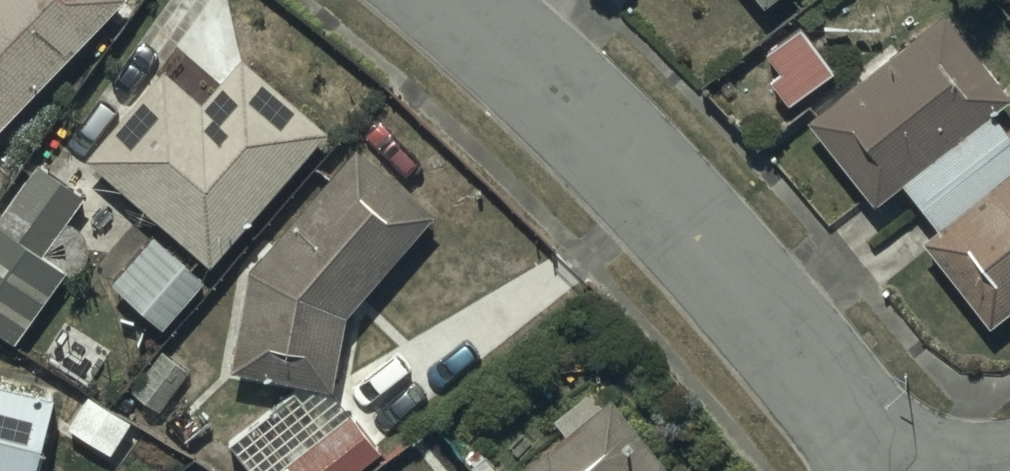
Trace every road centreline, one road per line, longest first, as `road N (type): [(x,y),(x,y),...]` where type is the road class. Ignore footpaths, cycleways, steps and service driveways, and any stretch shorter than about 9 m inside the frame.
road 1 (residential): [(443,0),(867,470)]

